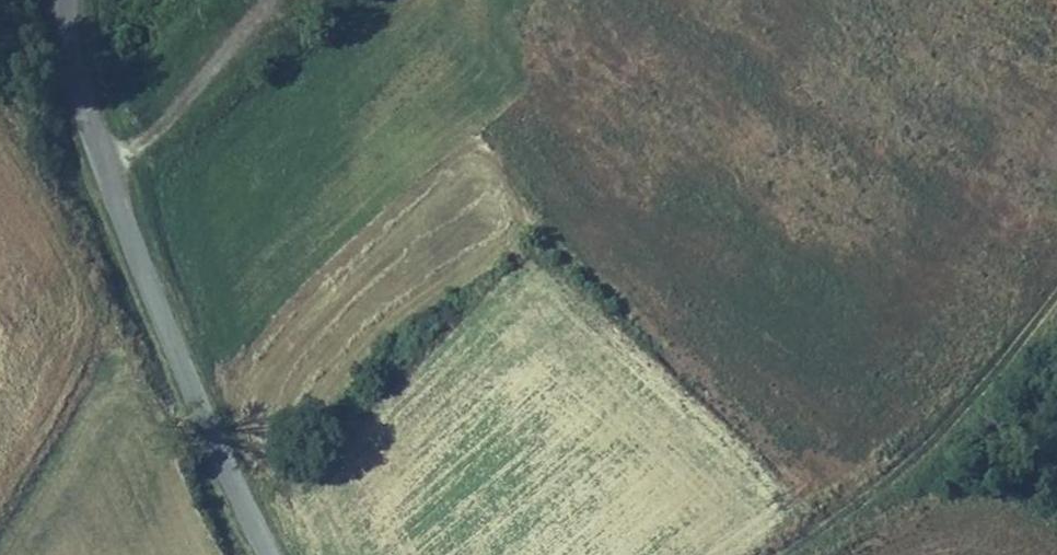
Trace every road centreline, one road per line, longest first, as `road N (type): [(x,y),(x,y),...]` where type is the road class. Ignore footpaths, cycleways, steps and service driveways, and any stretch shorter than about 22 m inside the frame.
road 1 (tertiary): [(69,0),(124,223),(269,554)]
road 2 (track): [(777,554),(845,515),(1022,343),(1056,291)]

